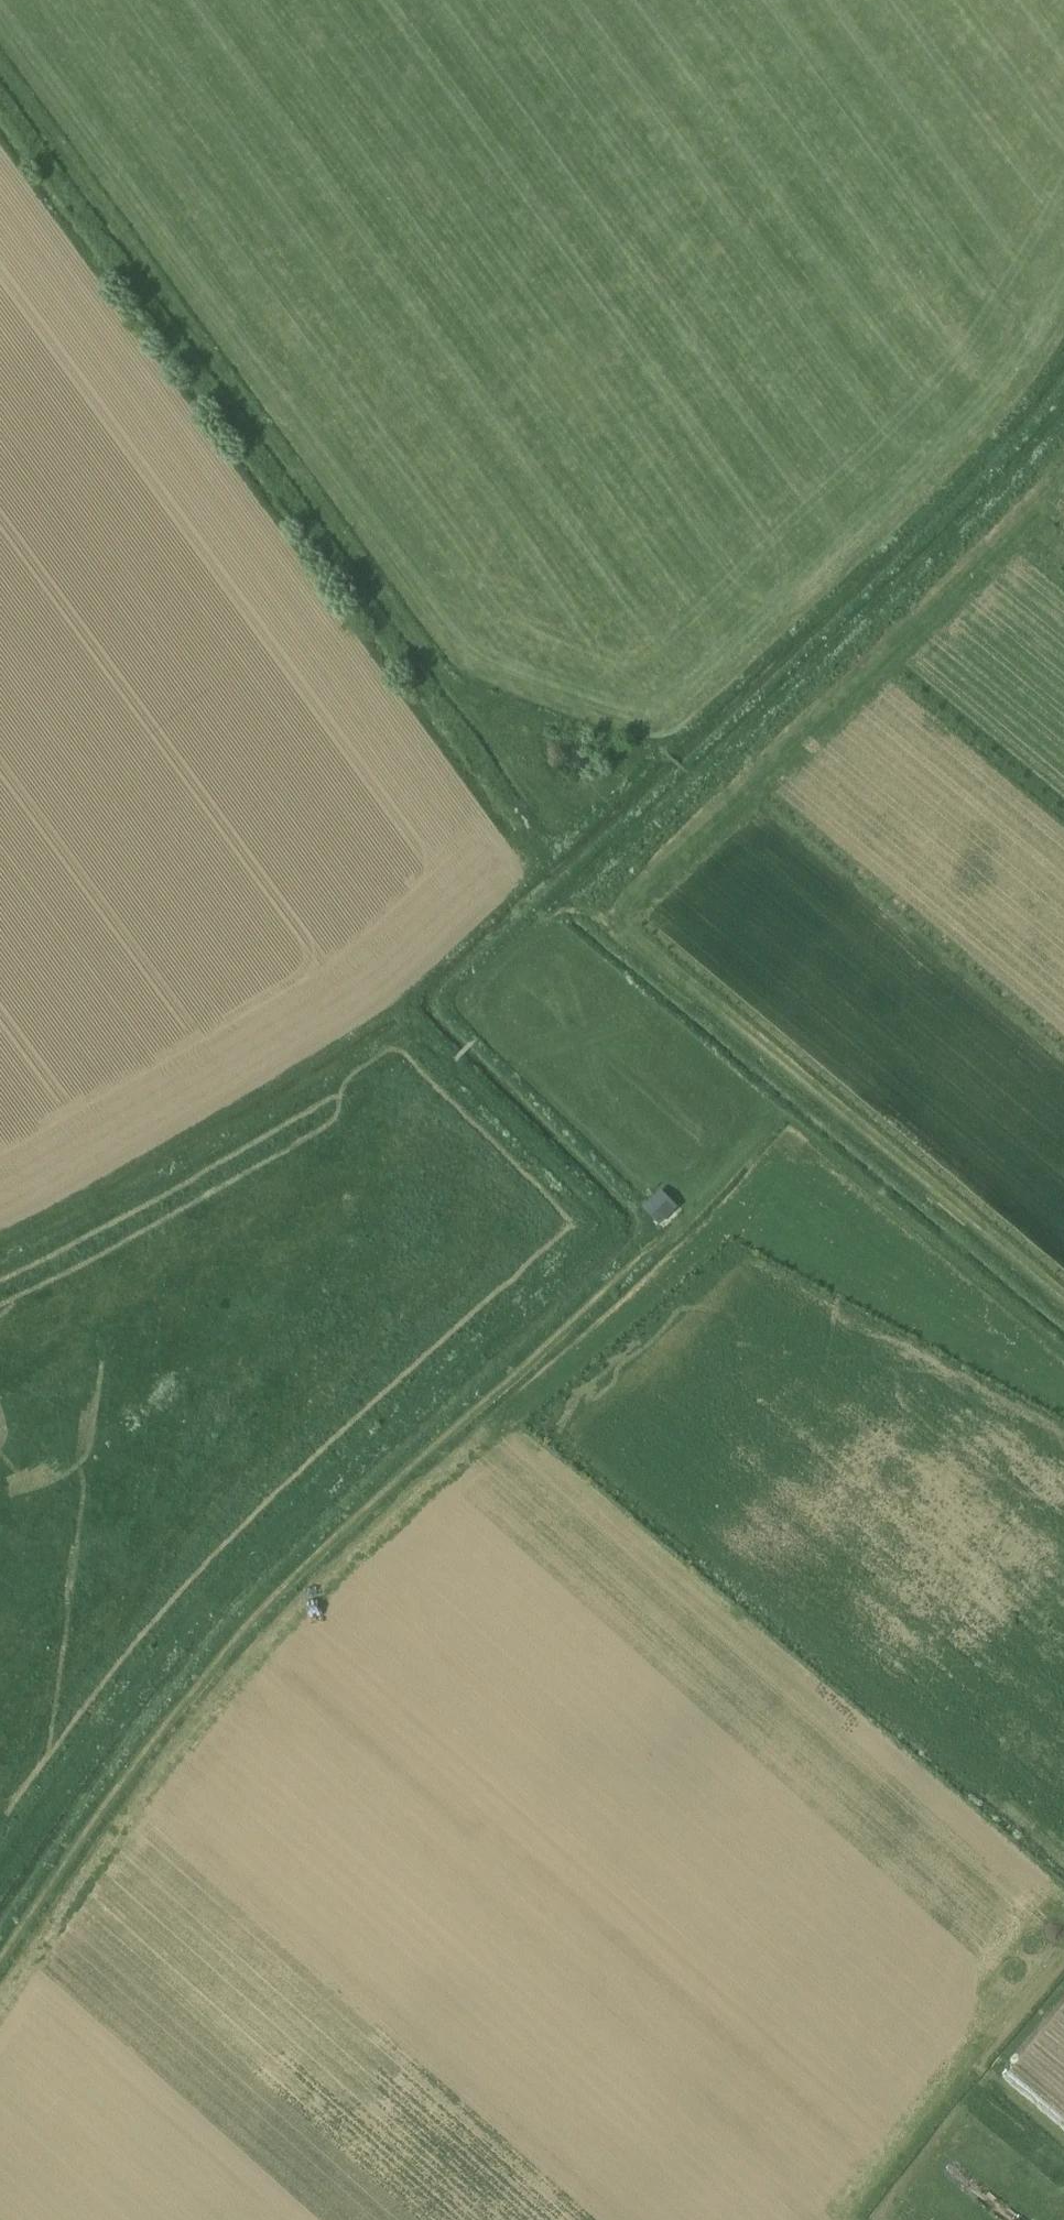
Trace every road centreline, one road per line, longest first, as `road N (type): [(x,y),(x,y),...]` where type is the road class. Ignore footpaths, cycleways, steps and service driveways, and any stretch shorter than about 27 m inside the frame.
road 1 (track): [(448,1066),(608,1227),(357,1444),(115,1700),(0,1861)]
road 2 (track): [(0,1245),(396,1014),(448,1066)]

